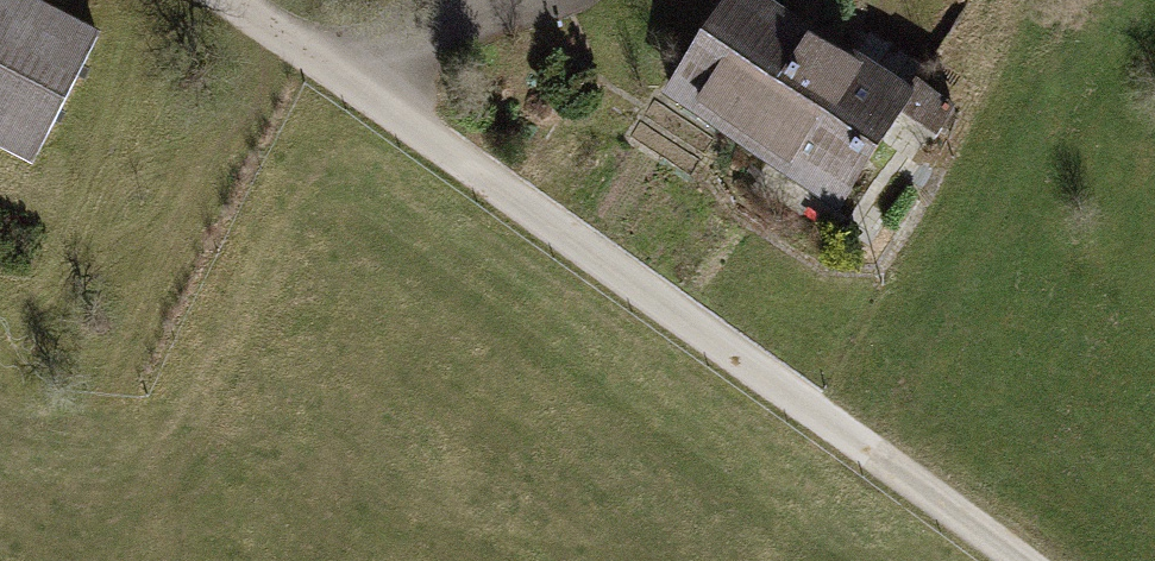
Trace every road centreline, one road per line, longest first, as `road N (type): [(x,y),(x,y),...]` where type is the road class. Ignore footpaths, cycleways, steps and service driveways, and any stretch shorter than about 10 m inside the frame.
road 1 (unclassified): [(230,0),(812,409)]
road 2 (track): [(812,409),(1020,560)]
road 3 (track): [(380,105),(445,8),(476,0)]

